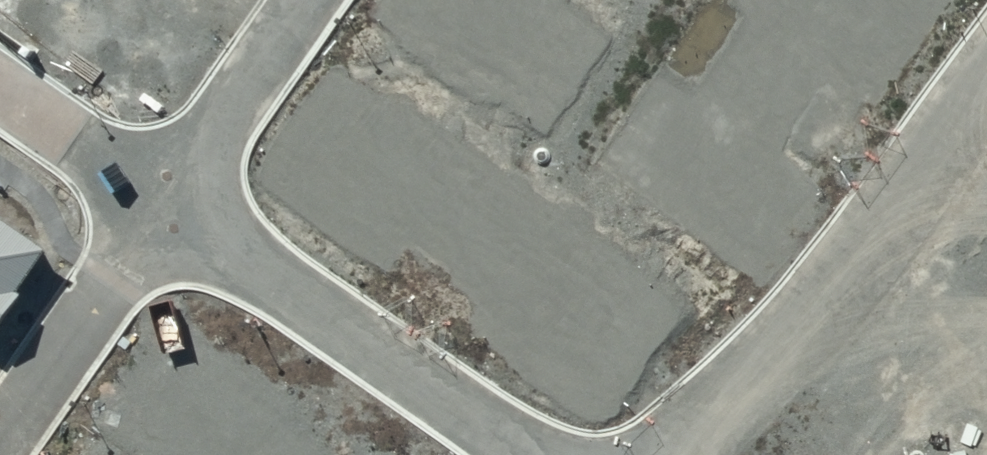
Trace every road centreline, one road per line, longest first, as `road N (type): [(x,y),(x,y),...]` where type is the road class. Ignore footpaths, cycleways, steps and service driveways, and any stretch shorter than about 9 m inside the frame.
road 1 (residential): [(983,0),(653,454)]
road 2 (residential): [(157,168),(560,454)]
road 3 (residential): [(0,392),(157,168)]
road 4 (residential): [(157,168),(275,0)]
road 5 (residential): [(0,66),(157,168)]

